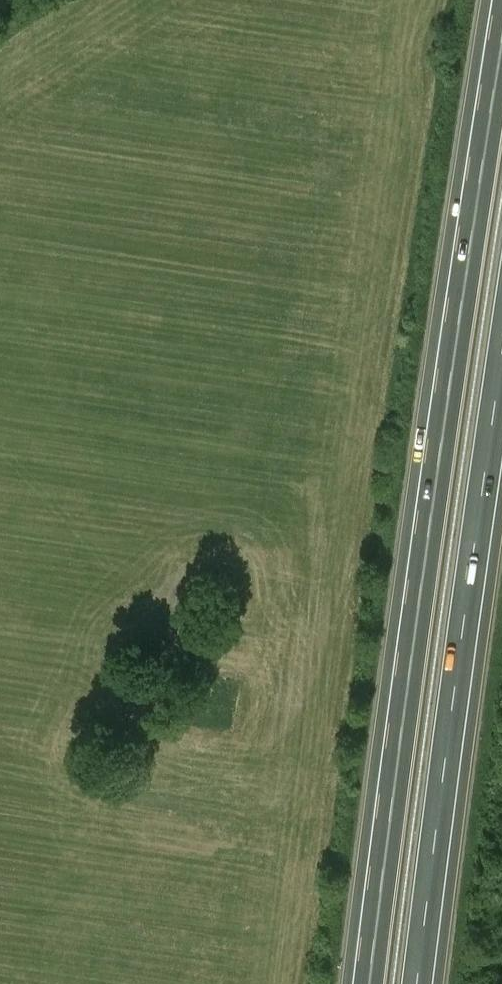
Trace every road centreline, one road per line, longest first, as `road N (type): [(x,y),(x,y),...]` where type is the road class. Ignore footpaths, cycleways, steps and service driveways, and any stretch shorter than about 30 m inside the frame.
road 1 (motorway): [(501,66),(373,983)]
road 2 (motorway): [(423,983),(501,383)]

